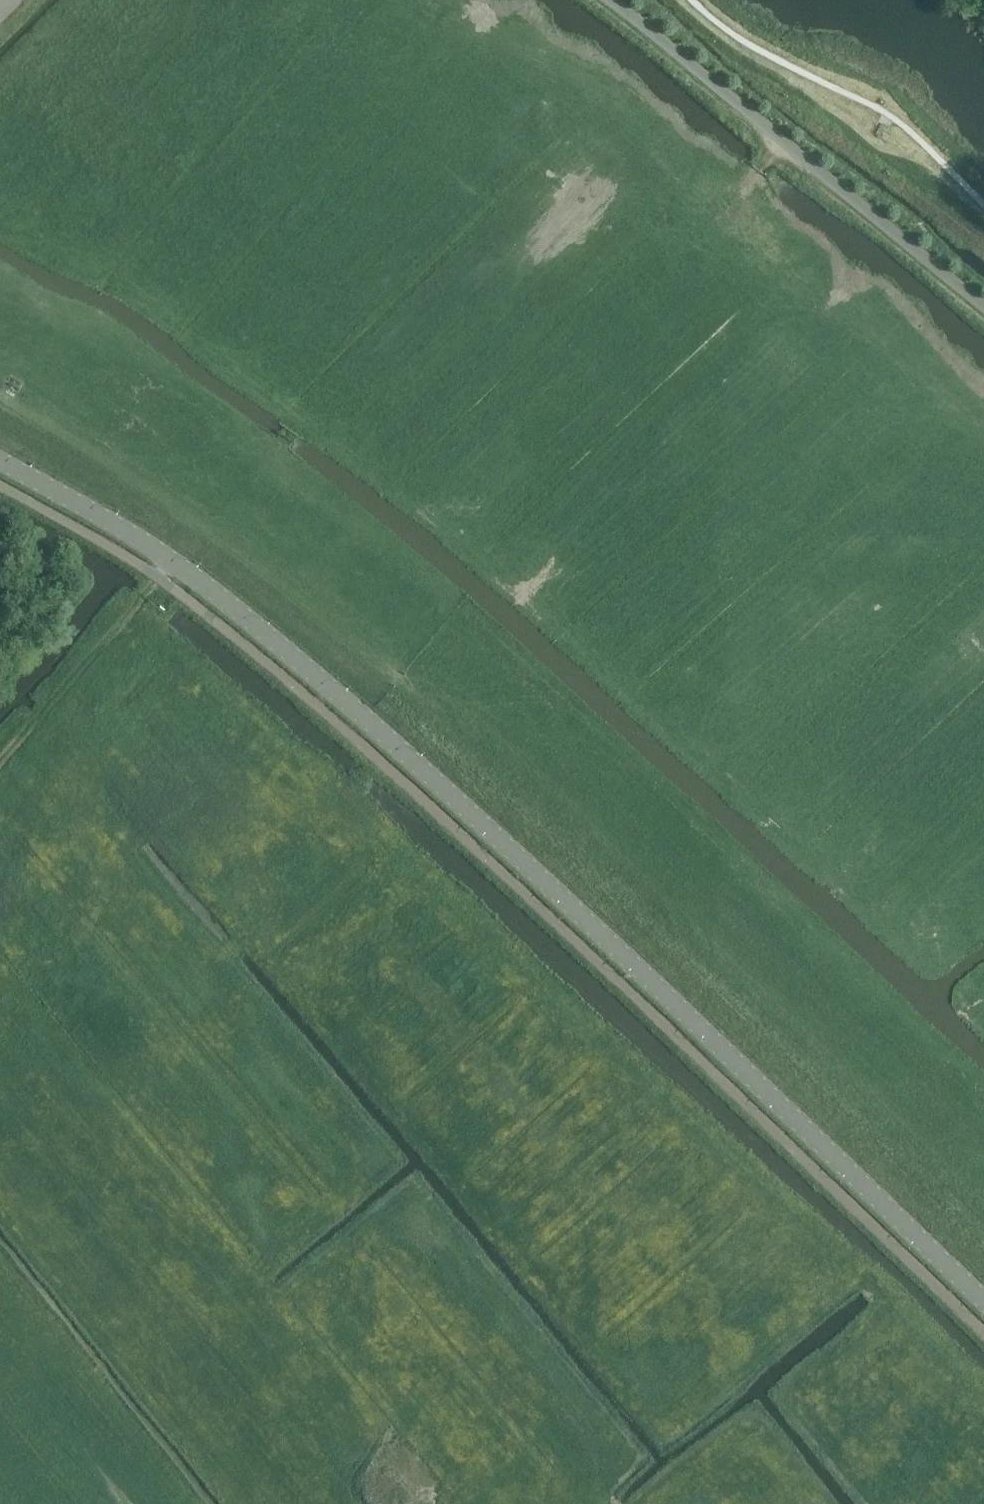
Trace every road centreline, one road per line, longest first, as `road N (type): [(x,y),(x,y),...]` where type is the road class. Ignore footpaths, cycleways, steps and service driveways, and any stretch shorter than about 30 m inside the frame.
road 1 (tertiary): [(983,1301),(367,721),(160,553),(0,463)]
road 2 (unclassified): [(983,307),(609,0)]

